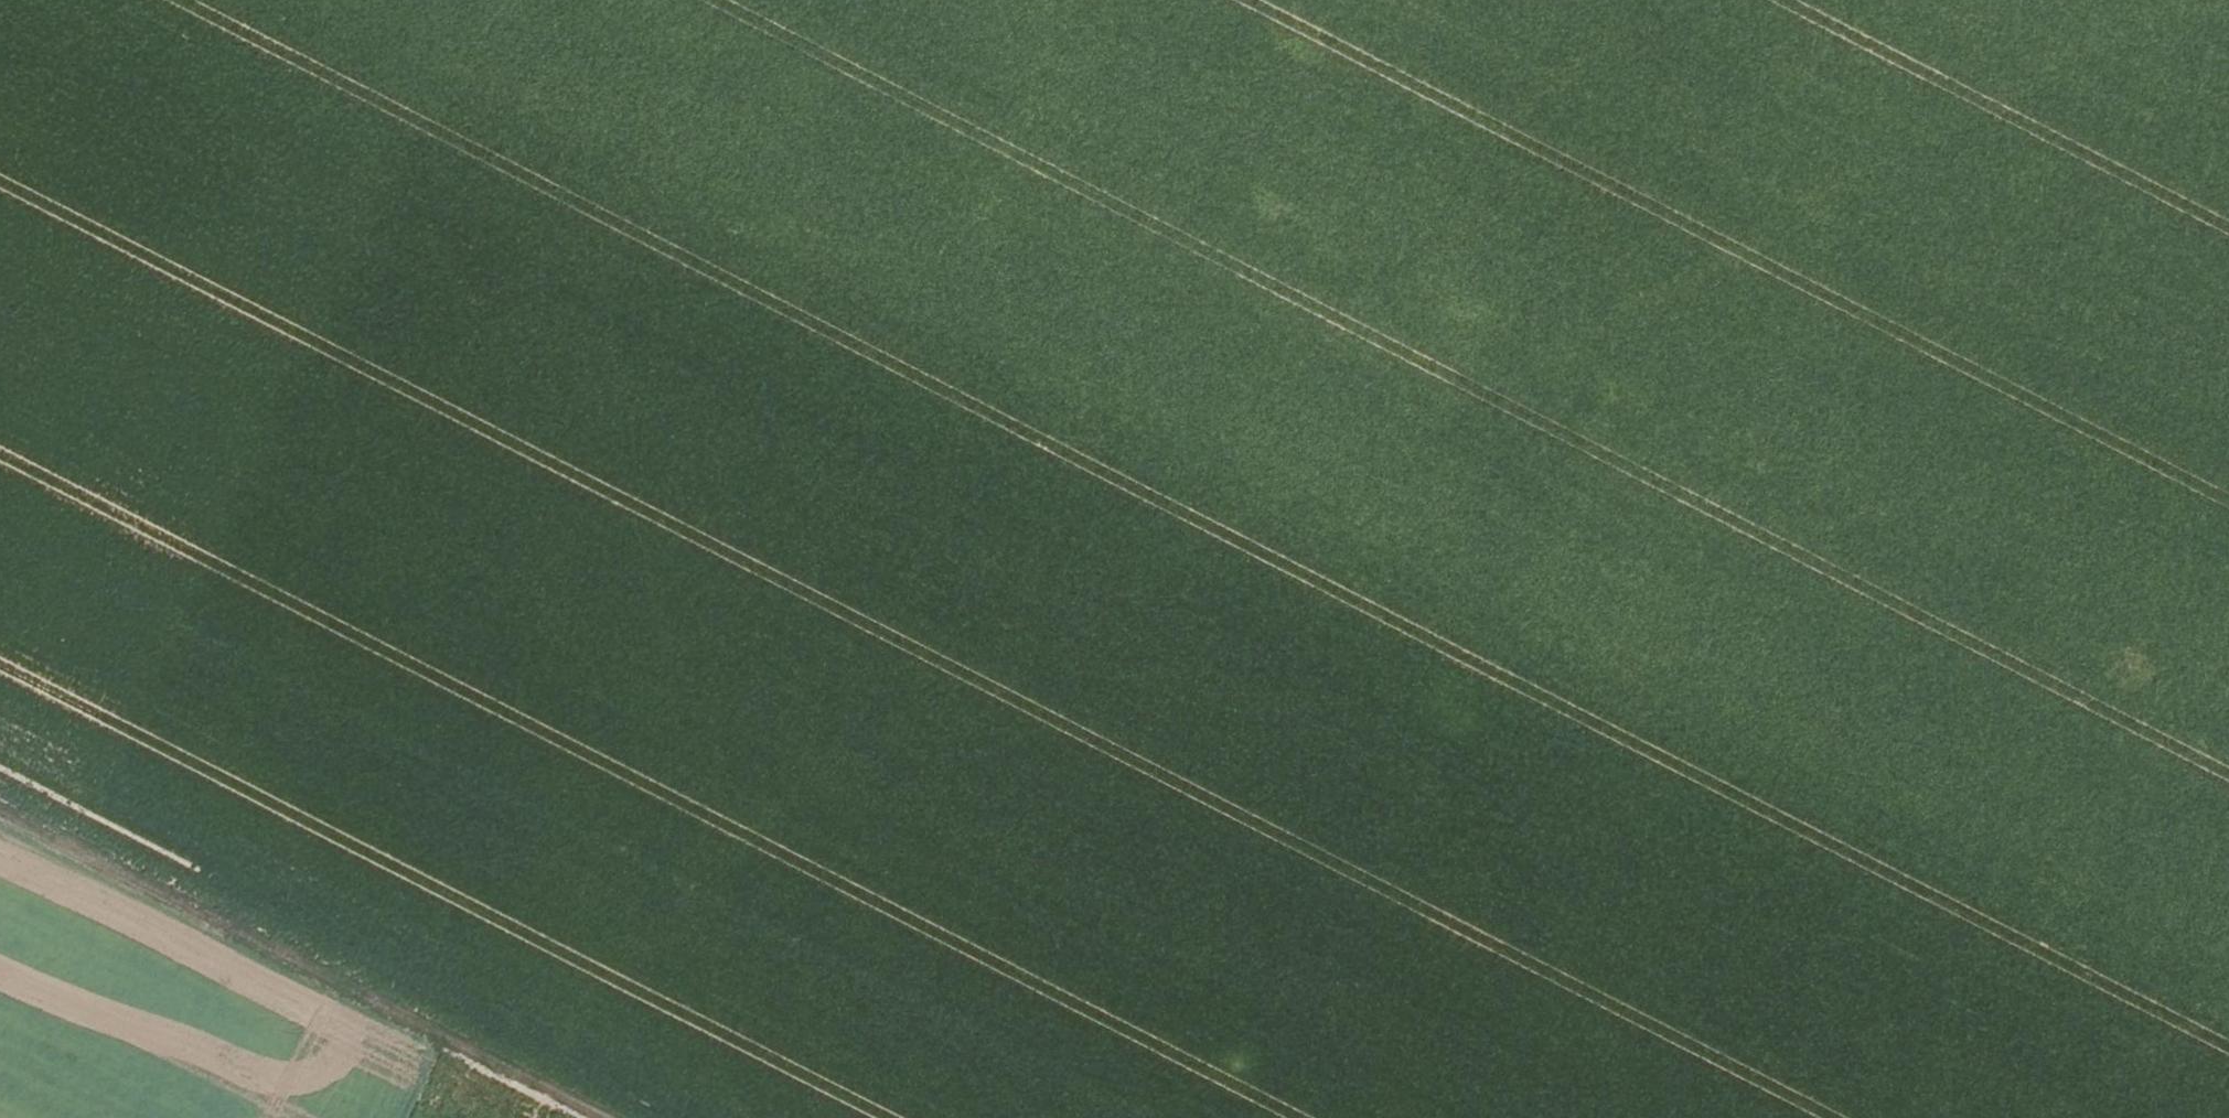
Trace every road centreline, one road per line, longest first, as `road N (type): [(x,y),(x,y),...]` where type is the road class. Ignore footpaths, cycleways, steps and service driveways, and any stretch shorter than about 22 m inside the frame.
road 1 (track): [(0,806),(596,1117)]

